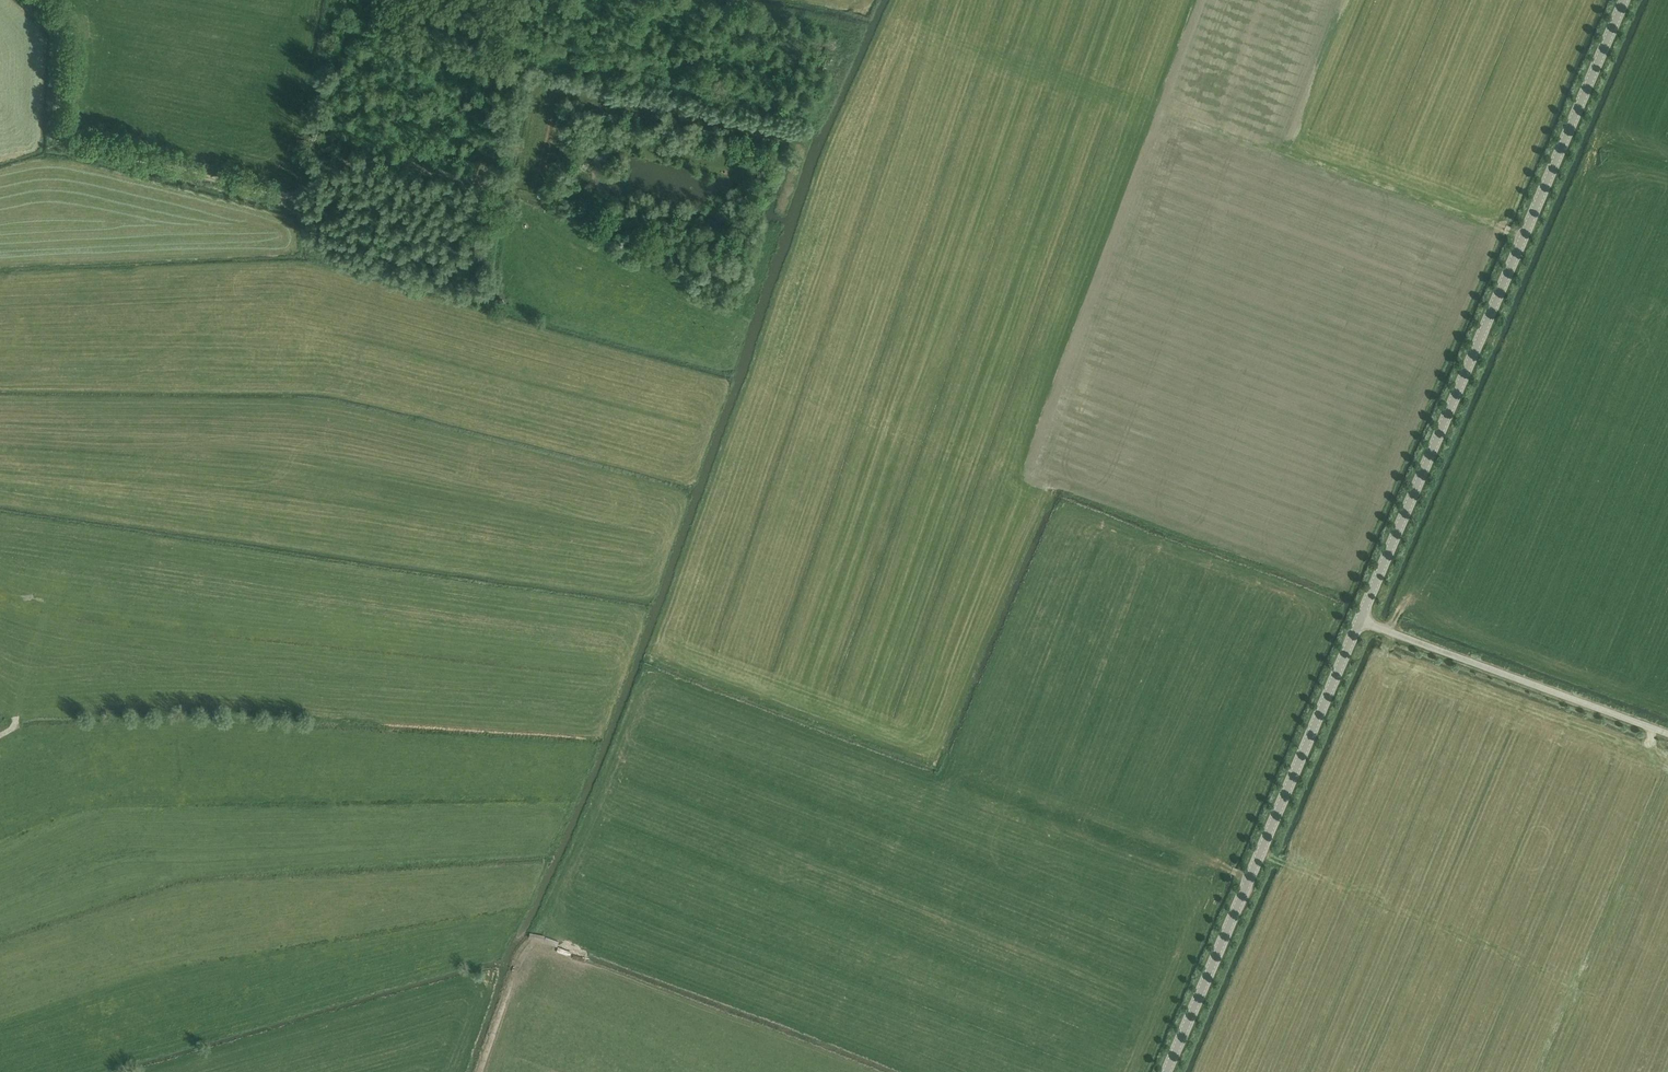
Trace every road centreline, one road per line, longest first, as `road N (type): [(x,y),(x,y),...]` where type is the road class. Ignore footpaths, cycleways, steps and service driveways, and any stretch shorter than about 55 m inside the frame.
road 1 (tertiary): [(1360,619),(1624,0)]
road 2 (tertiary): [(1167,1071),(1360,619)]
road 3 (unclassified): [(1667,733),(1360,619)]

